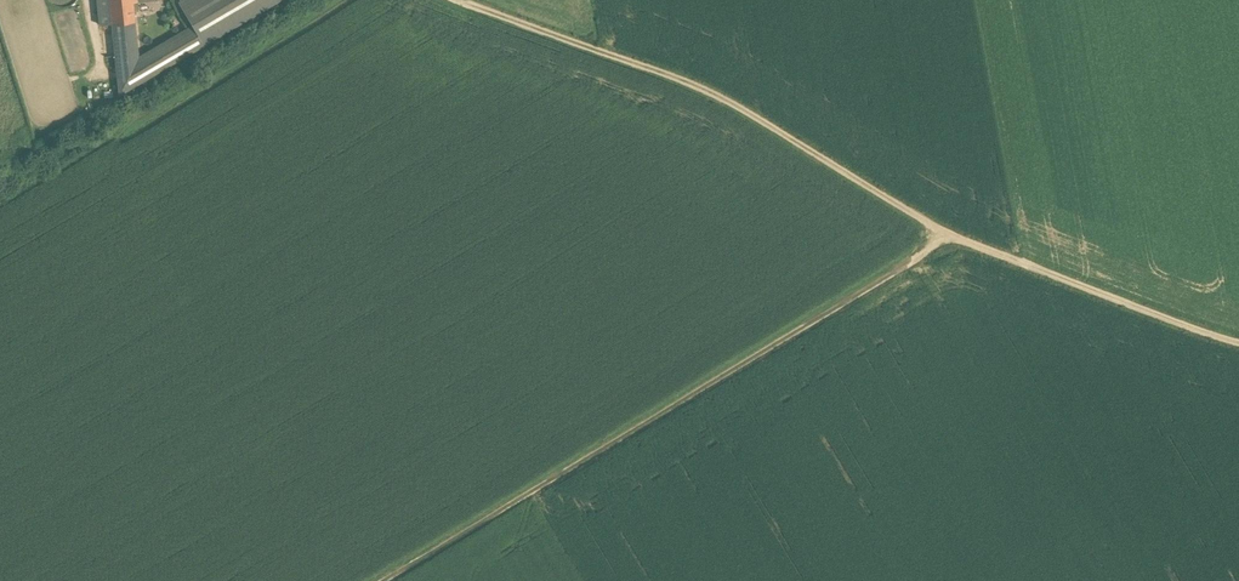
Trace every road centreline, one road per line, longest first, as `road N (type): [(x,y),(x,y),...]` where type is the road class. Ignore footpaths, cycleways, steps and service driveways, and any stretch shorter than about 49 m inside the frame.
road 1 (track): [(945,232),(923,255),(383,580)]
road 2 (track): [(470,0),(702,88),(945,232)]
road 3 (track): [(945,232),(1238,344)]

